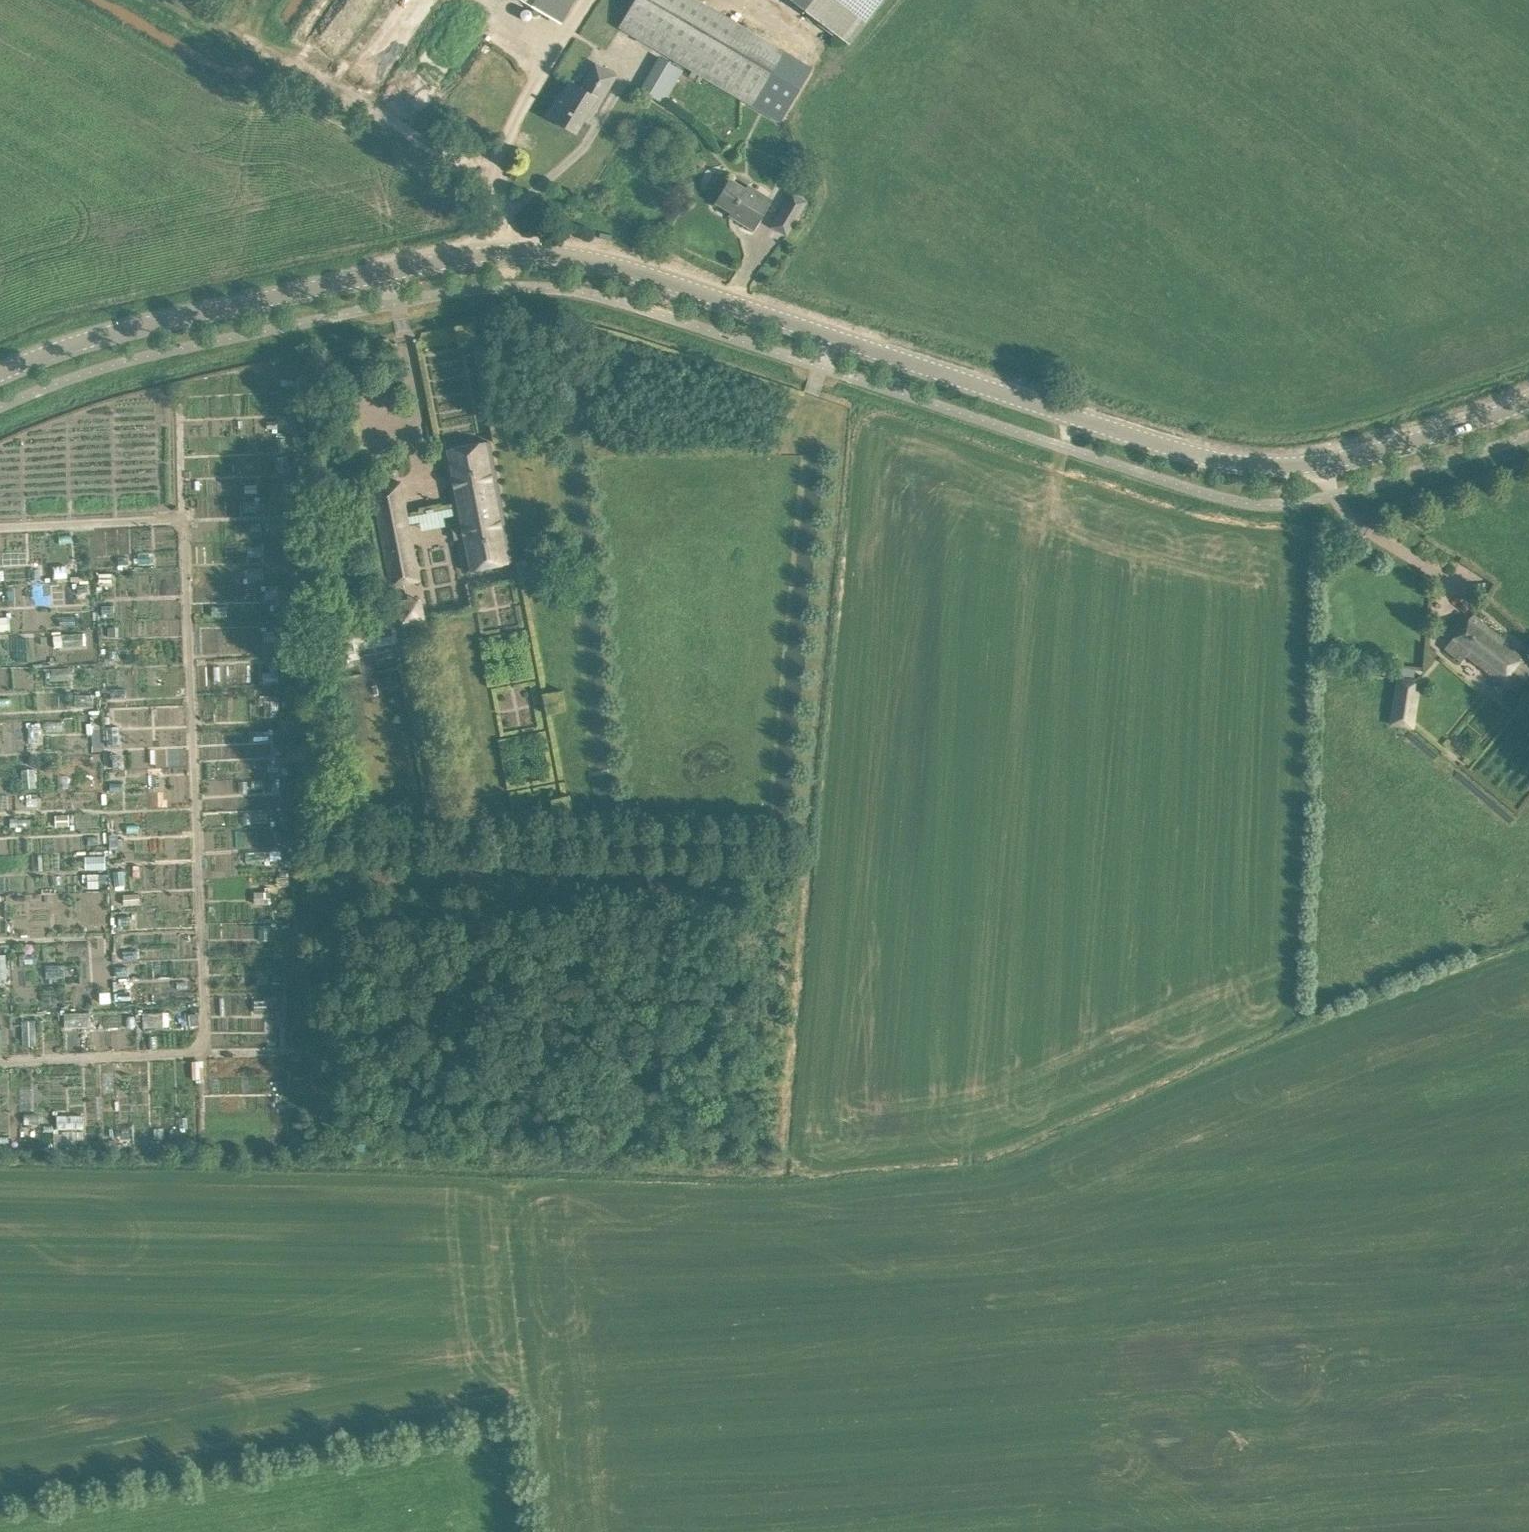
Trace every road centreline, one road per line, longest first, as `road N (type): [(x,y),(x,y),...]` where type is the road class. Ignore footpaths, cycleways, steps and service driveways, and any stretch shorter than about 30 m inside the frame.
road 1 (tertiary): [(0,376),(48,353),(380,271),(507,254),(624,267),(1235,460),(1342,458),(1528,402)]
road 2 (track): [(176,0),(499,179),(507,254)]

